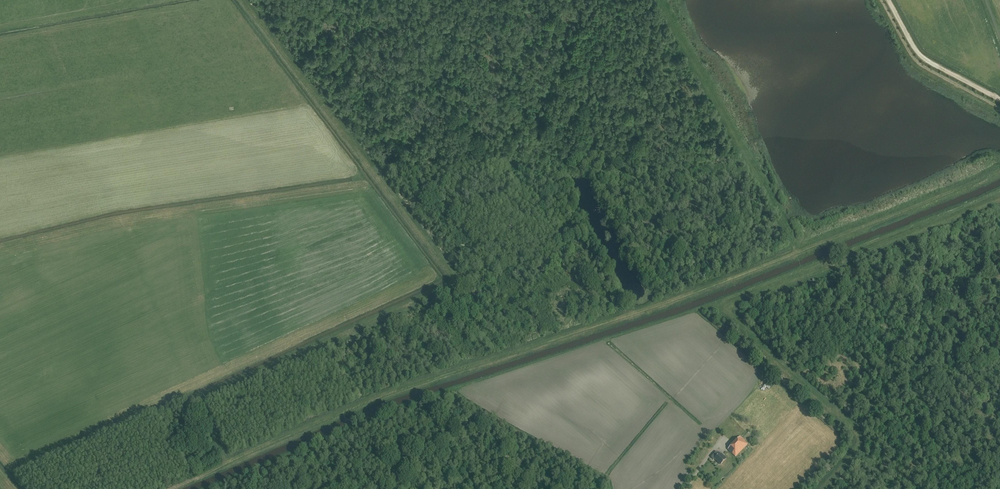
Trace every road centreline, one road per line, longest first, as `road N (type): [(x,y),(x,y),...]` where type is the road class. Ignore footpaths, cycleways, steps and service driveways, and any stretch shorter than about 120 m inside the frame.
road 1 (track): [(999,99),(922,58),(889,0)]

